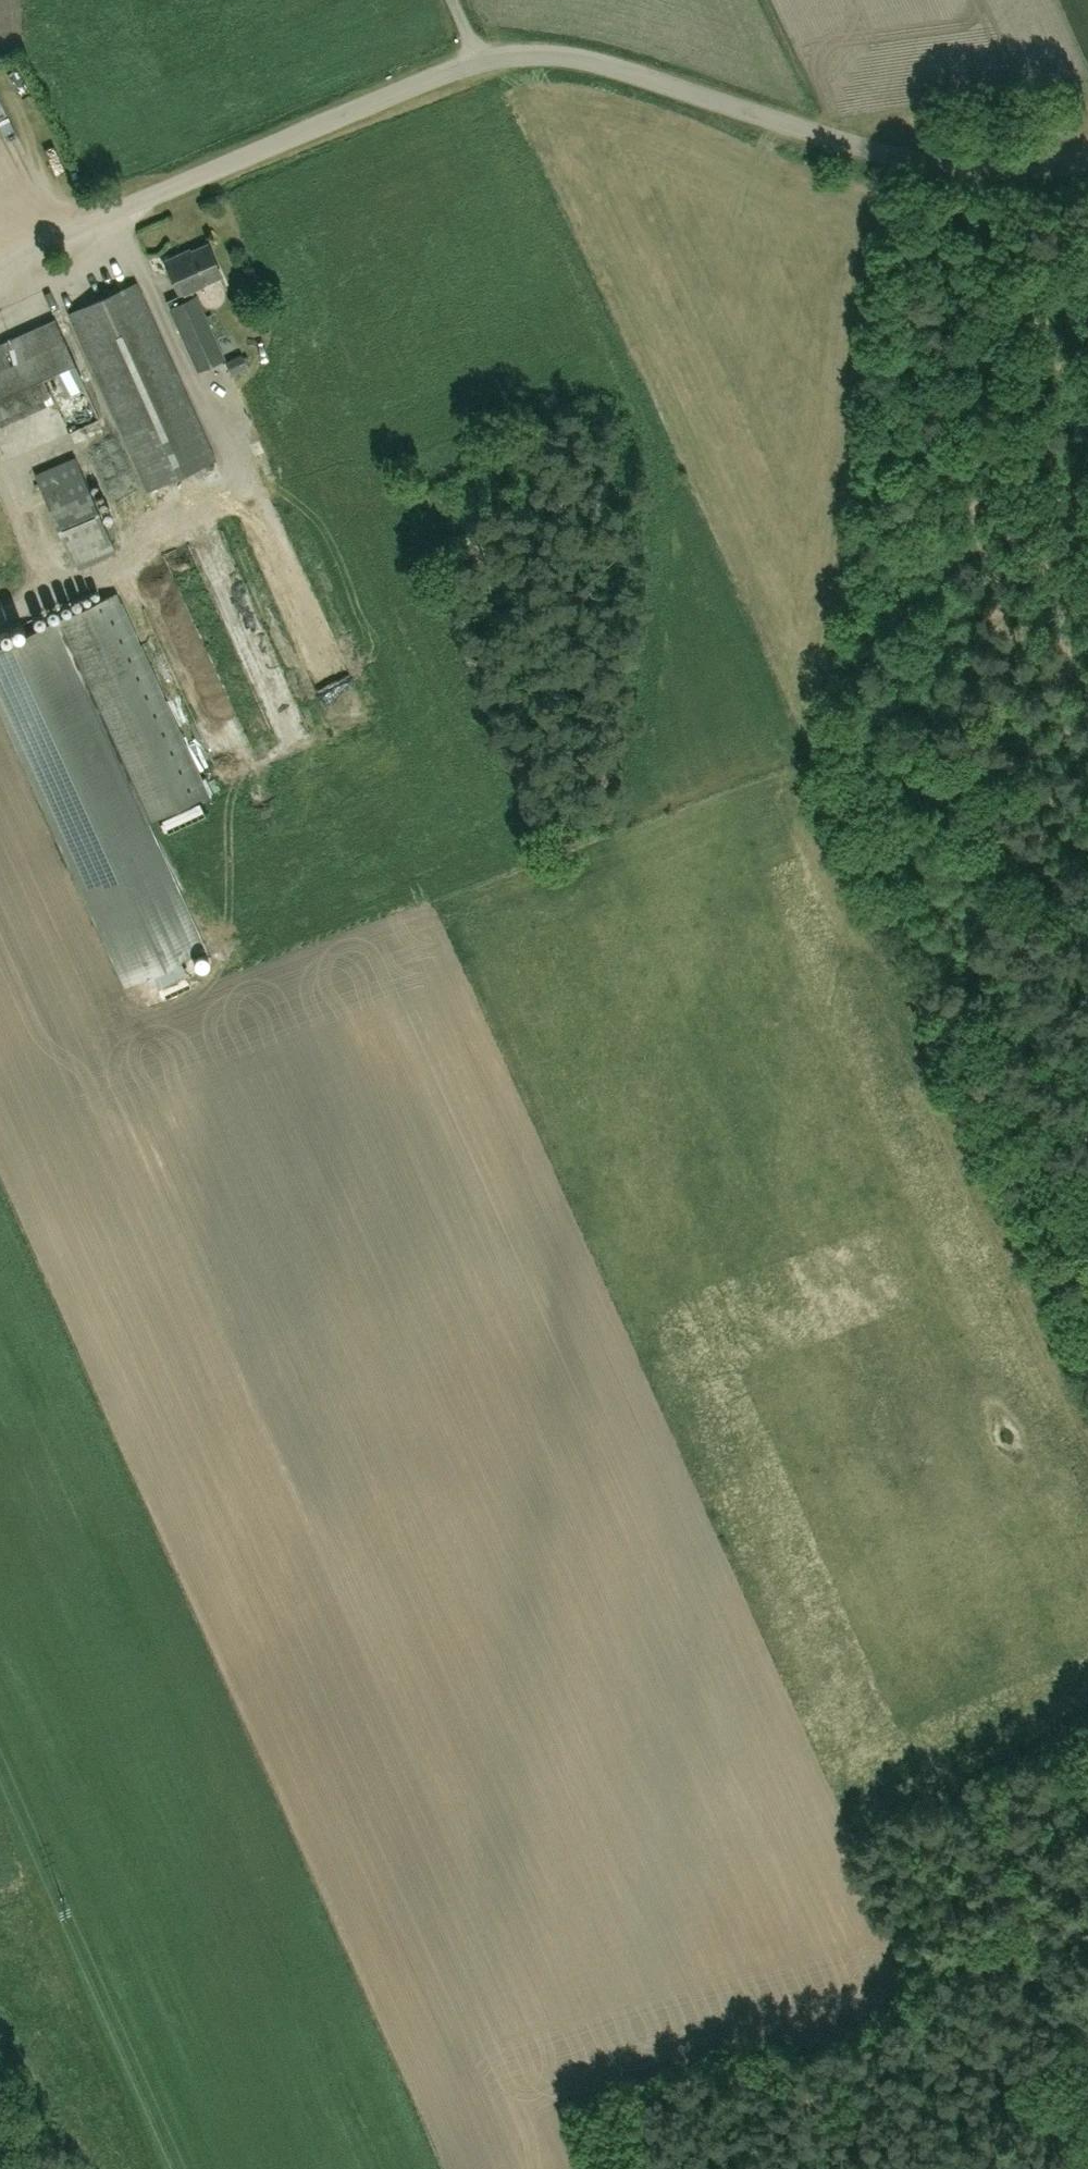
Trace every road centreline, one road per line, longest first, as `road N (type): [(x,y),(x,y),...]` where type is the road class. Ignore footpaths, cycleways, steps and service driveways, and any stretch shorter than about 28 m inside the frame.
road 1 (unclassified): [(0,270),(189,180),(433,77),(499,58),(587,61),(914,161),(998,168),(1087,160)]

